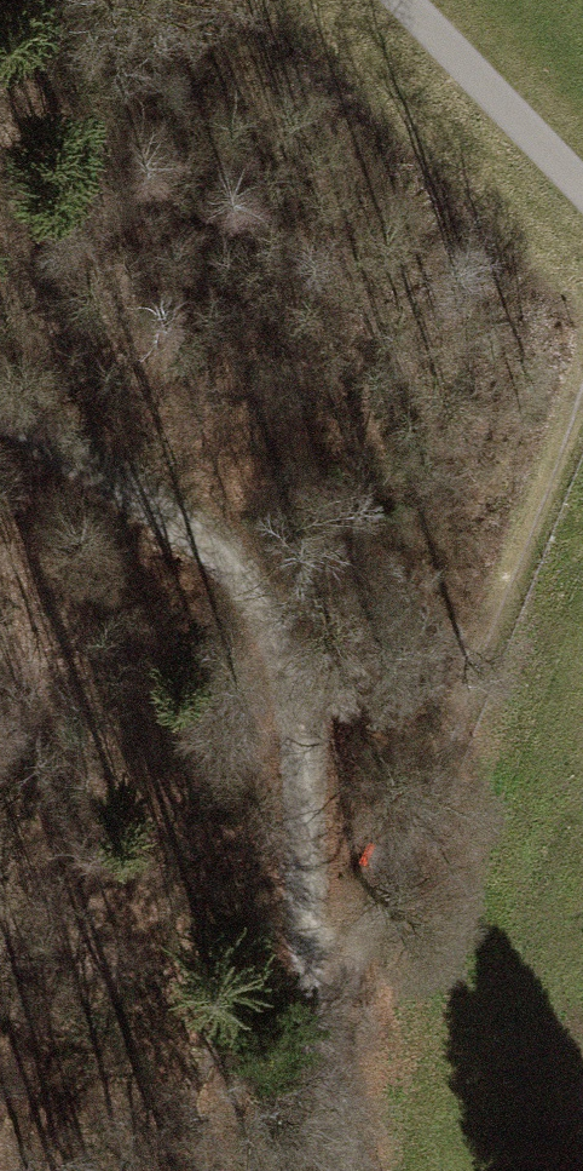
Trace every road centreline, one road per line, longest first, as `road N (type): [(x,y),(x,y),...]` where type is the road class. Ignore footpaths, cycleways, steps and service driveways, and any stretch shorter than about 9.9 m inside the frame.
road 1 (track): [(348,1170),(315,1064),(301,982),(295,717),(274,626),(246,576),(208,537),(0,403)]
road 2 (track): [(582,371),(386,884),(307,1025)]
road 3 (unclassified): [(403,0),(582,189)]

